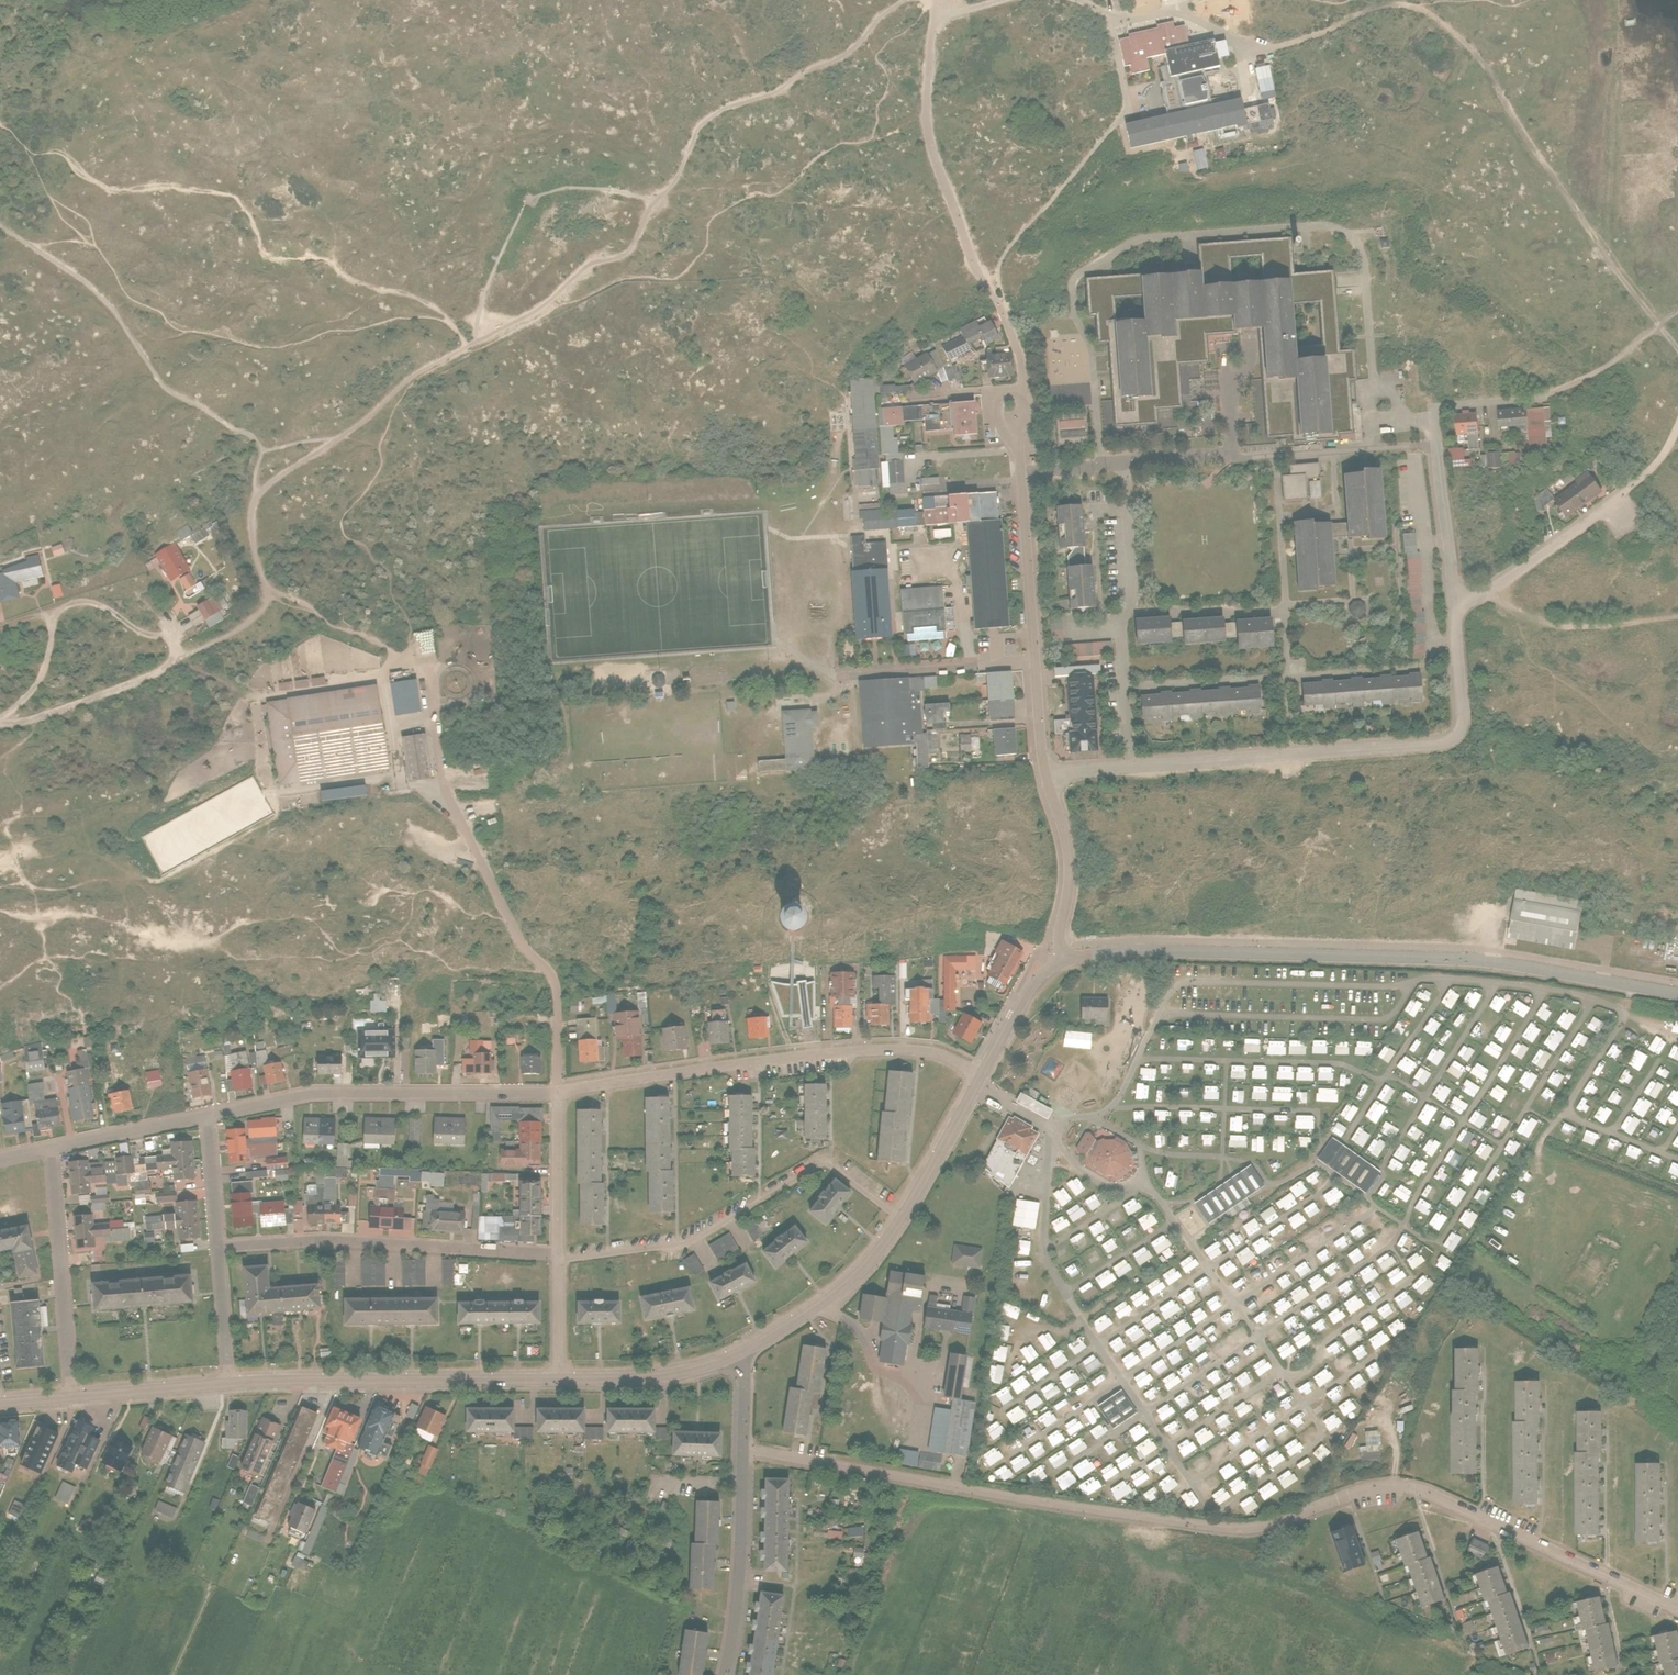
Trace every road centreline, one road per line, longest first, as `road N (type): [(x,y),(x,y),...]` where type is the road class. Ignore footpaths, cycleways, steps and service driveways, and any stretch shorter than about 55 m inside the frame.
road 1 (residential): [(740,1451),(1218,1530),(1251,1530),(1365,1490),(1404,1487),(1677,1611)]
road 2 (track): [(1059,0),(1117,25),(1182,13),(1255,50),(1370,13),(1418,14),(1478,68),(1677,353)]
road 3 (unclassified): [(1051,963),(1168,952),(1445,959),(1677,994)]
road 4 (residential): [(1042,773),(1450,737),(1460,718),(1452,600)]
road 5 (residential): [(557,1090),(888,1046),(978,1077)]
road 6 (residential): [(741,1355),(820,1309),(868,1263),(921,1186),(978,1077)]
road 7 (residential): [(207,1115),(312,1095),(557,1090)]
road 8 (residential): [(1042,773),(1015,429)]
road 9 (residential): [(556,1254),(351,1243),(217,1248)]
road 10 (residential): [(227,1385),(556,1382)]
road 11 (residential): [(52,1147),(72,1399)]
road 12 (residential): [(740,1451),(738,1578),(722,1674)]
road 13 (track): [(1677,613),(1563,628),(1515,615),(1484,592)]
road 14 (residential): [(1452,600),(1484,592),(1620,494)]
road 15 (residential): [(1452,600),(1431,405)]
road 16 (residential): [(1051,963),(1066,873),(1042,773)]
road 17 (residential): [(556,1382),(682,1373),(741,1355)]
road 18 (residential): [(557,1090),(556,1254)]
road 19 (residential): [(52,1147),(207,1115)]
road 20 (residential): [(72,1399),(227,1385)]
road 21 (residential): [(227,1385),(217,1248)]
road 22 (residential): [(978,1077),(1051,963)]
road 23 (residential): [(217,1248),(207,1115)]
road 24 (residential): [(556,1254),(556,1382)]

